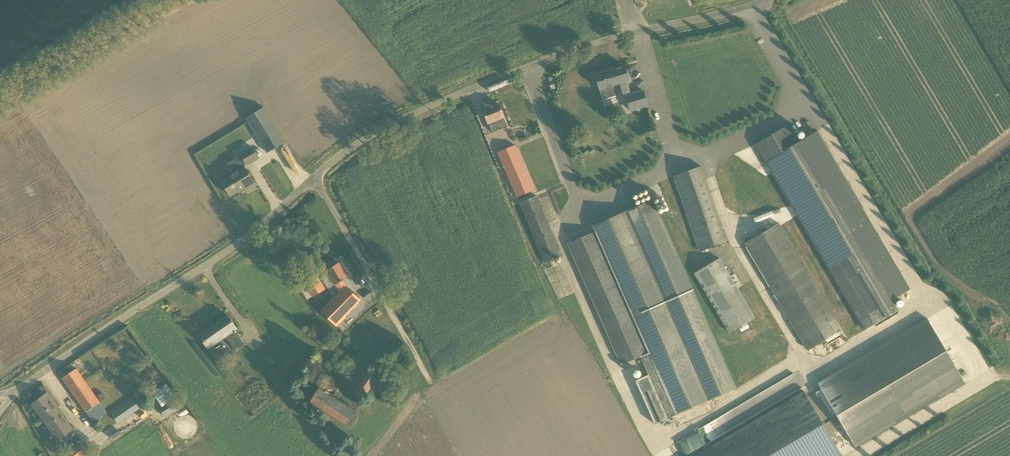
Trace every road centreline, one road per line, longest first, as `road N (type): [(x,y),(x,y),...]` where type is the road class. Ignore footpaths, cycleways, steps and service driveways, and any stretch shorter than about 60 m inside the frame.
road 1 (unclassified): [(14,392),(236,245),(317,174),(393,127),(672,25),(778,0)]
road 2 (track): [(0,88),(163,0)]

